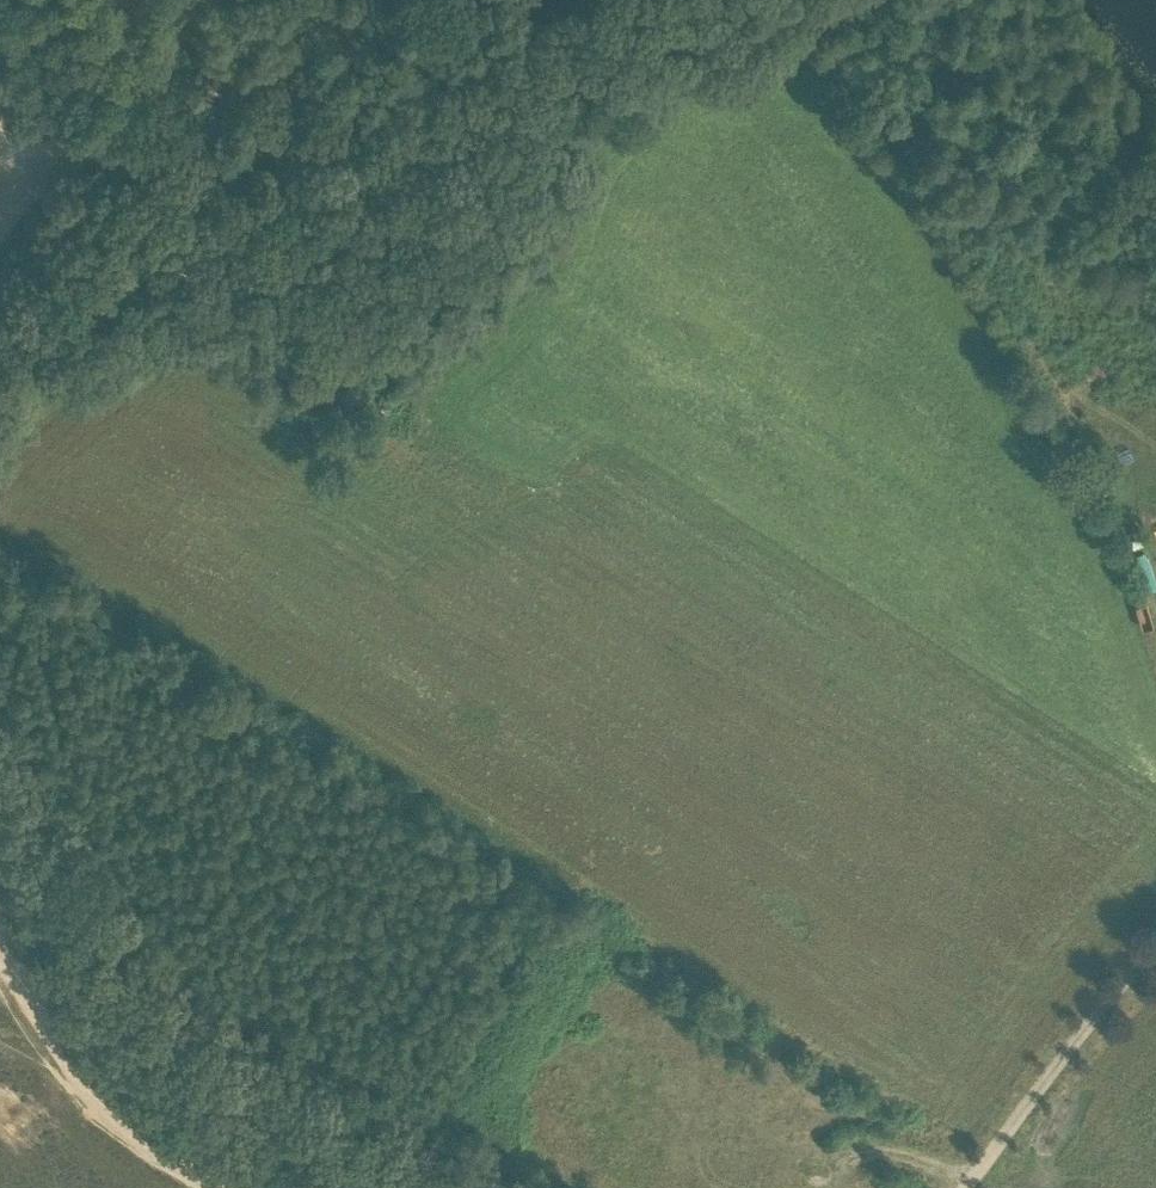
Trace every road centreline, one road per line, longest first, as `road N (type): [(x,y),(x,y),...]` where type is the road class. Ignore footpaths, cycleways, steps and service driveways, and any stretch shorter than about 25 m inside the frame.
road 1 (track): [(13,168),(93,141),(382,0)]
road 2 (track): [(0,935),(75,1060),(127,1129),(244,1187)]
road 3 (track): [(969,1187),(1155,949)]
road 4 (track): [(0,37),(68,134),(93,141)]

